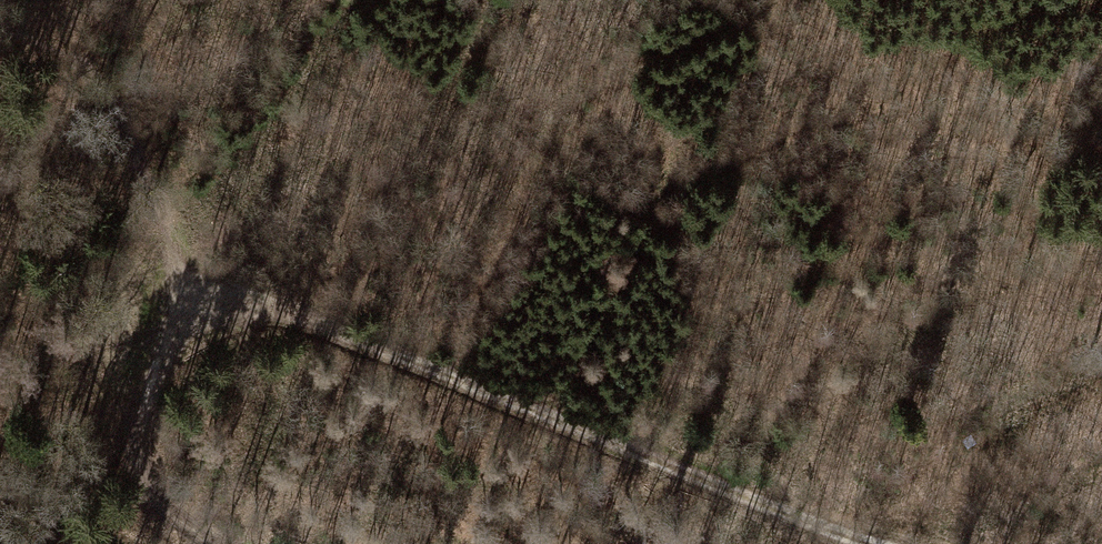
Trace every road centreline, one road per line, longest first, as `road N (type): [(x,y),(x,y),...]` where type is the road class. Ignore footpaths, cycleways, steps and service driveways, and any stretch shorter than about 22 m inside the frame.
road 1 (motorway): [(97,543),(481,417),(829,316),(1101,249)]
road 2 (motorway): [(956,0),(240,155),(0,227)]
road 3 (track): [(884,543),(294,317),(194,296)]
road 4 (motorway): [(778,543),(1101,463)]
road 5 (track): [(216,543),(153,495),(138,466),(148,403),(194,296)]
road 6 (track): [(170,349),(10,375)]

